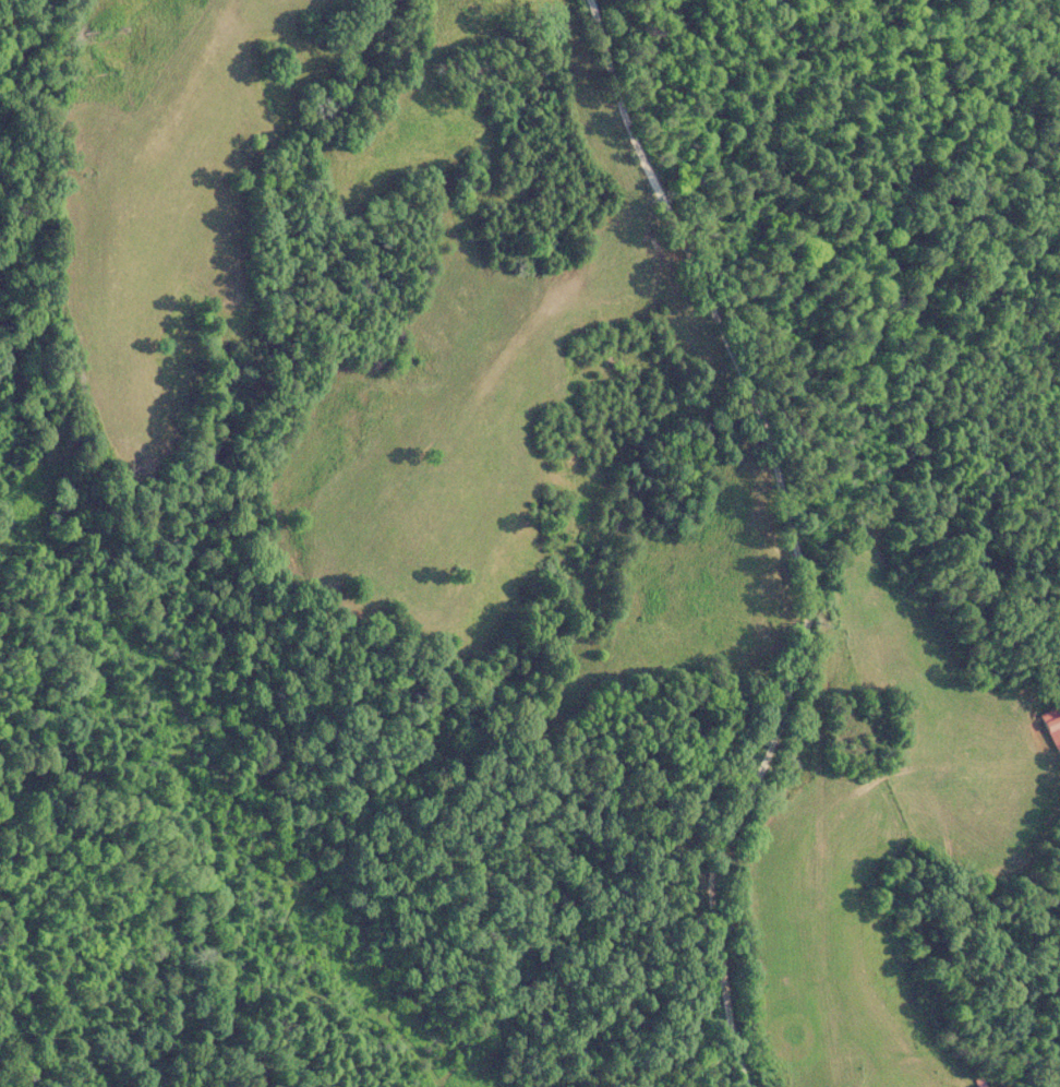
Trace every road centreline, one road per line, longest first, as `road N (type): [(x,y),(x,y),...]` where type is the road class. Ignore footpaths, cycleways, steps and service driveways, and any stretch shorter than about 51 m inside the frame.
road 1 (residential): [(729,1086),(722,1065),(727,897),(769,653),(784,500),(739,378),(619,112),(589,0)]

